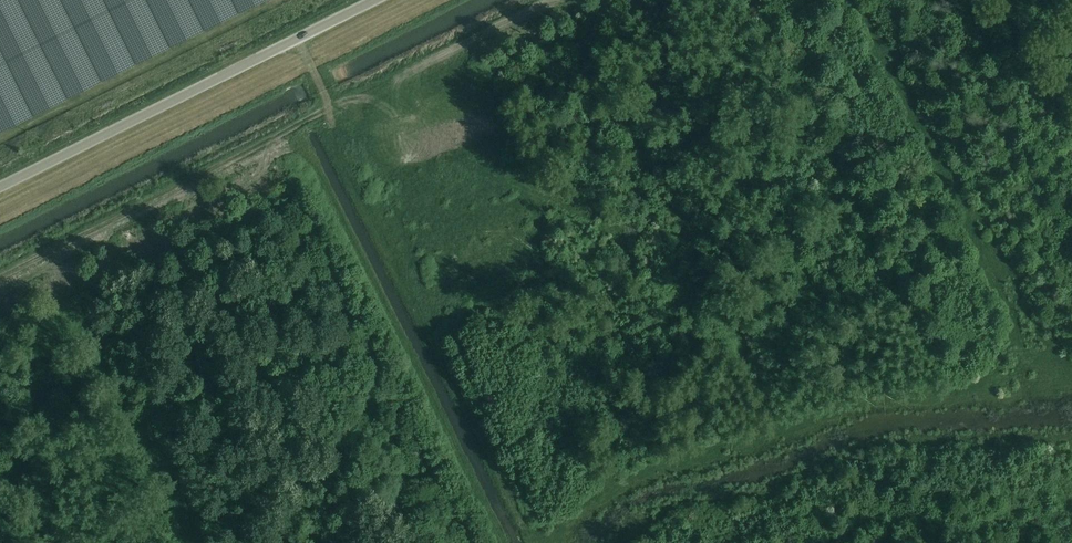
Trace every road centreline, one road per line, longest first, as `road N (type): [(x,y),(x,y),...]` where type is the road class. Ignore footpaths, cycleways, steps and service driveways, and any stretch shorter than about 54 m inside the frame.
road 1 (unclassified): [(0,182),(373,0)]

